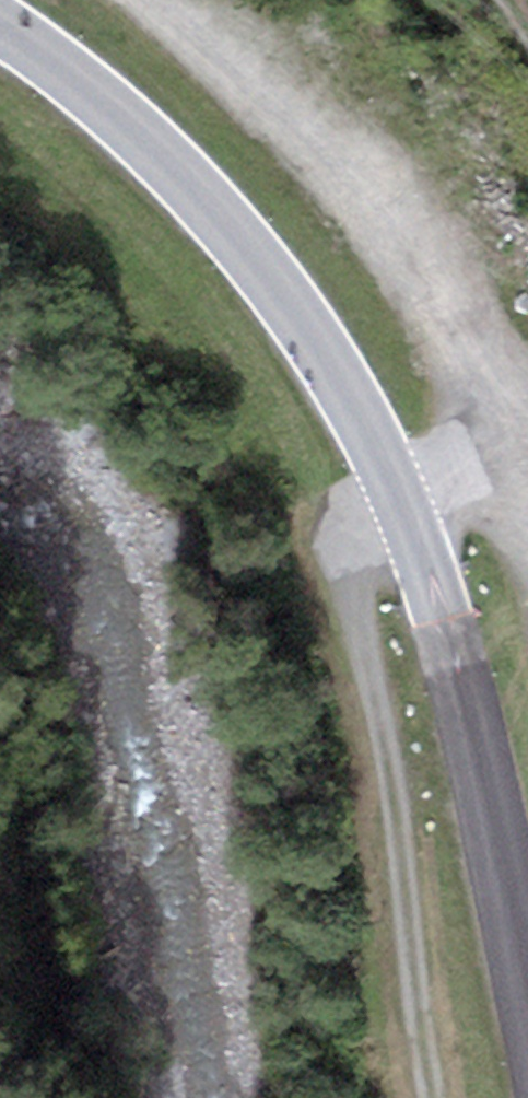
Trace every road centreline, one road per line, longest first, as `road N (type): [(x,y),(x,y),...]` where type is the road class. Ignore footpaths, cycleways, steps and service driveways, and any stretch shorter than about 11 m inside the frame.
road 1 (secondary): [(0,24),(100,96),(245,241),(320,342),(377,440),(447,616),(527,983)]
road 2 (track): [(436,1097),(388,729),(338,549),(412,514)]
road 3 (track): [(527,467),(412,514)]

